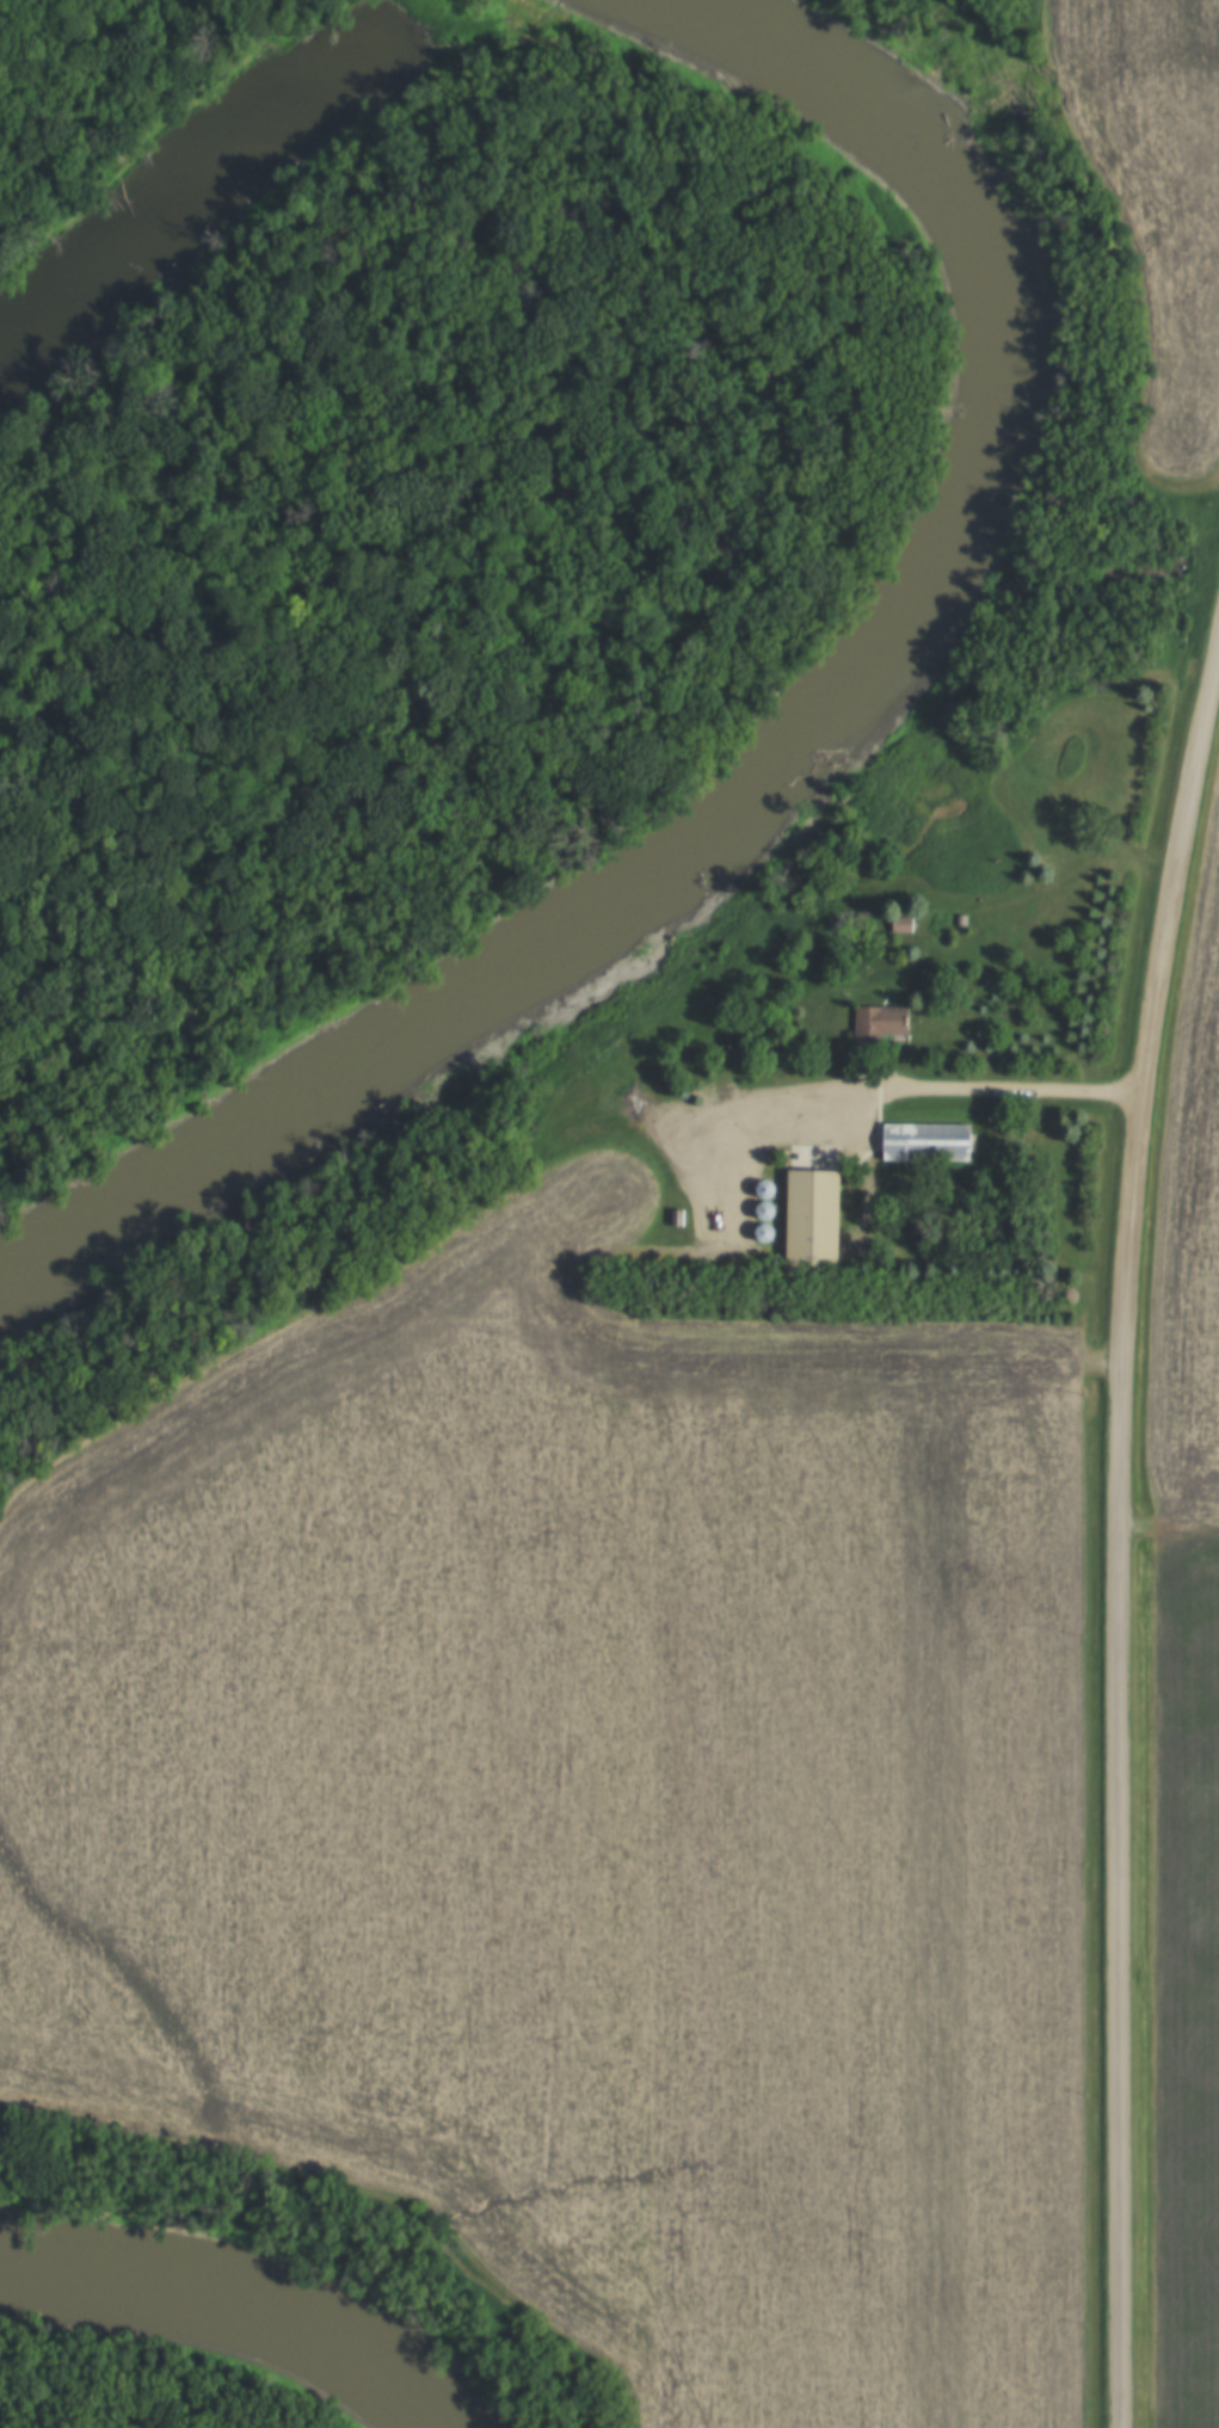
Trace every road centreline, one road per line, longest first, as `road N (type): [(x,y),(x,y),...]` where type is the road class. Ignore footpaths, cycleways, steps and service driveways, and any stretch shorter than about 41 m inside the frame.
road 1 (residential): [(1126,2427),(1119,1429),(1131,1190),(1218,631)]

